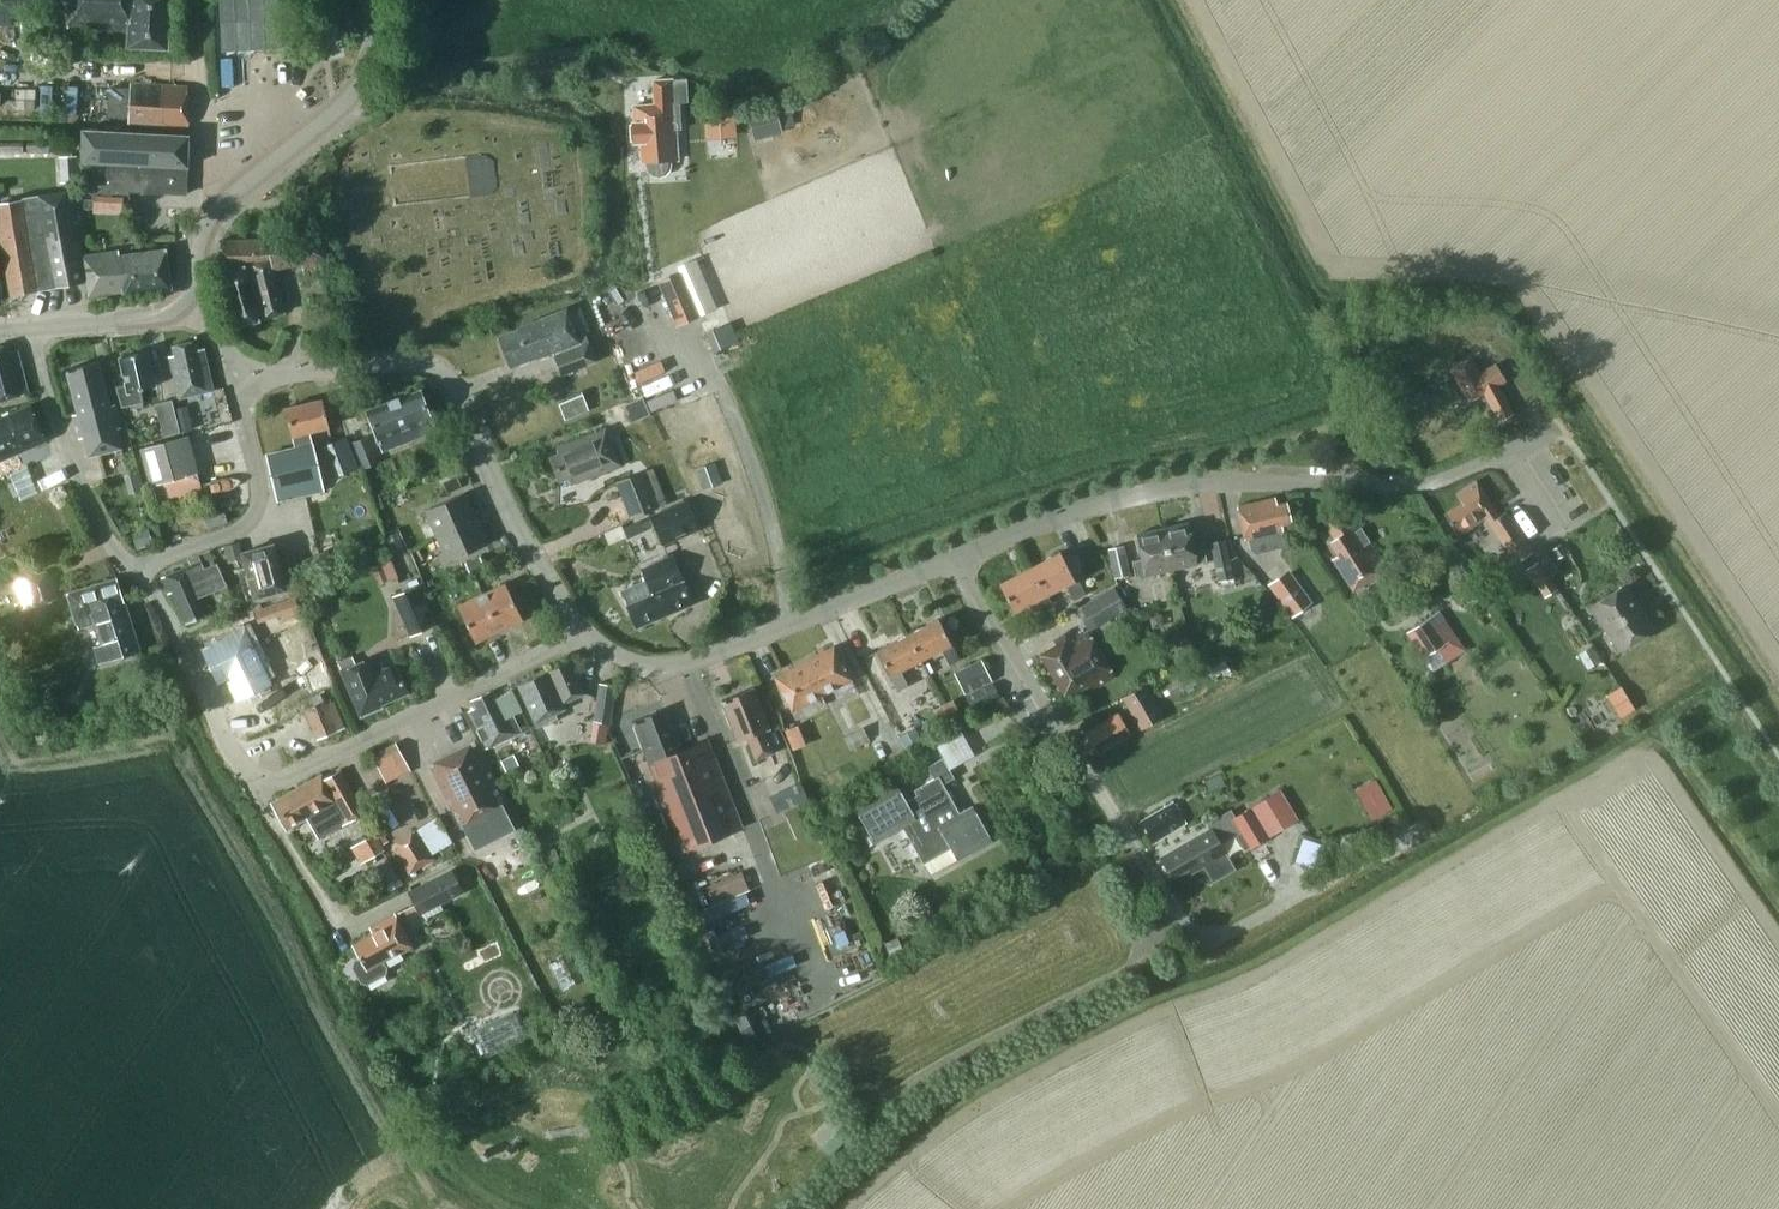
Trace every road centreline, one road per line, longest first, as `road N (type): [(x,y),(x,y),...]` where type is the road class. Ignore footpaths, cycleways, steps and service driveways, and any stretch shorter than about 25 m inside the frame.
road 1 (residential): [(1405,834),(1191,938),(954,563)]
road 2 (residential): [(954,563),(1065,516),(1196,485),(1418,486),(1503,456),(1552,427)]
road 3 (residential): [(576,632),(280,779),(257,782),(235,760),(144,569)]
road 4 (residential): [(576,632),(507,514),(458,393),(439,370),(369,363),(238,380)]
road 5 (residential): [(576,632),(649,668),(686,663),(954,563)]
road 6 (tertiary): [(376,0),(368,74),(336,110),(231,192),(202,232),(183,303)]
road 7 (residential): [(34,333),(77,479),(114,552),(144,569)]
road 8 (residential): [(144,569),(248,523),(256,512),(260,491),(238,380)]
road 9 (tertiary): [(183,303),(162,317),(34,333)]

